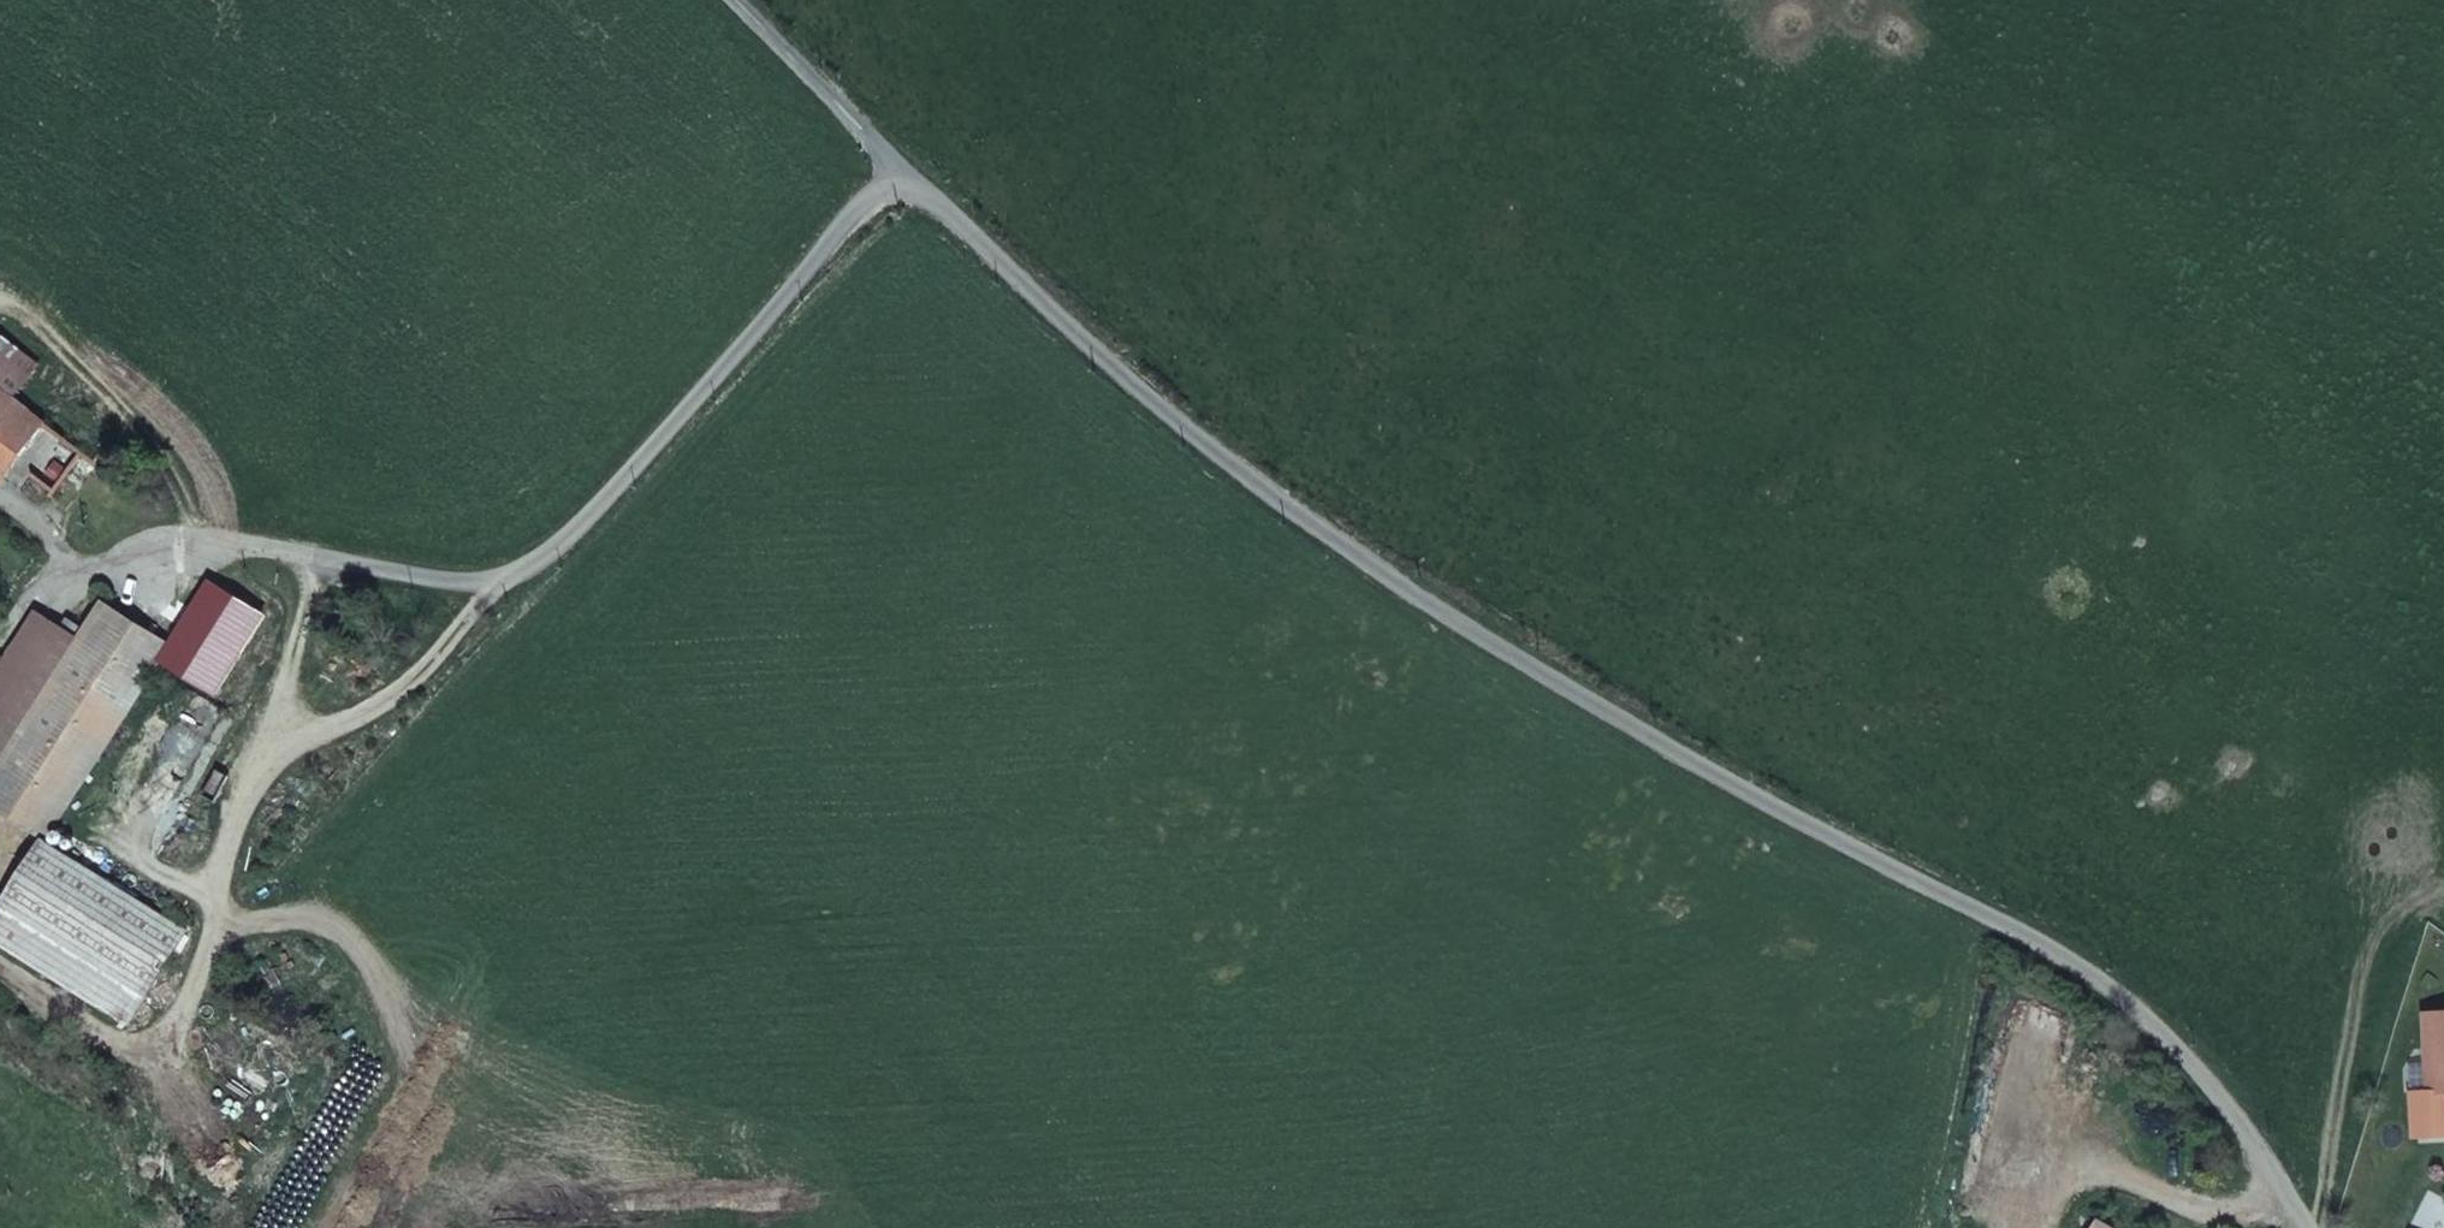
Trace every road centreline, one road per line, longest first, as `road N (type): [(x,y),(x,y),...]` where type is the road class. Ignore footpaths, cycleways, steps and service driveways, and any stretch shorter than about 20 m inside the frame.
road 1 (unclassified): [(713,0),(882,173),(1484,648),(2100,986),(2246,1133),(2303,1227)]

